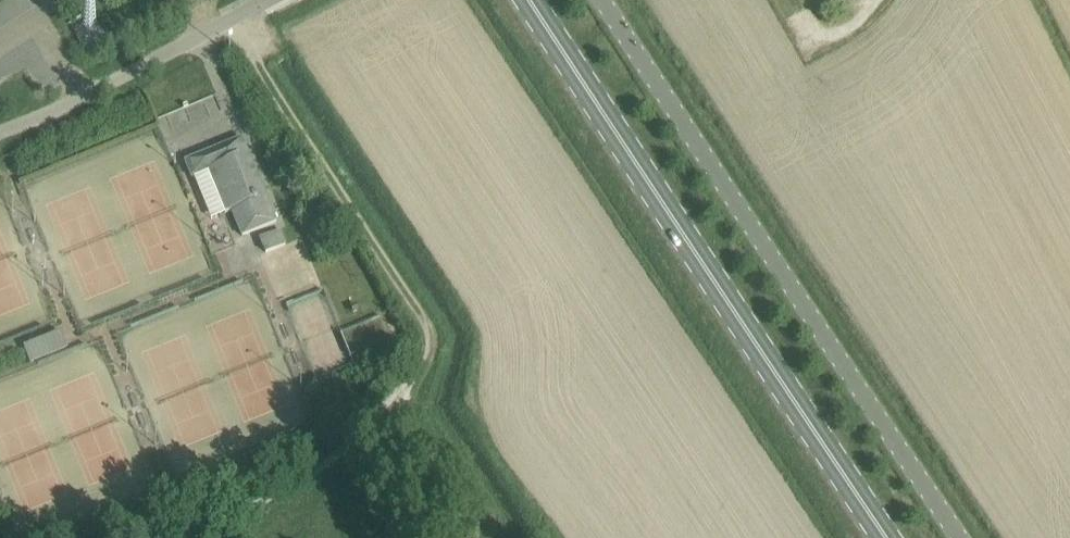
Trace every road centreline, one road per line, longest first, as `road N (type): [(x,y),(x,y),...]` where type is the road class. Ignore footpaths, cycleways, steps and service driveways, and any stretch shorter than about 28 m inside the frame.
road 1 (unclassified): [(606,0),(973,537)]
road 2 (secondary): [(897,537),(532,0)]
road 3 (track): [(390,262),(234,19)]
road 4 (residential): [(0,132),(234,19)]

